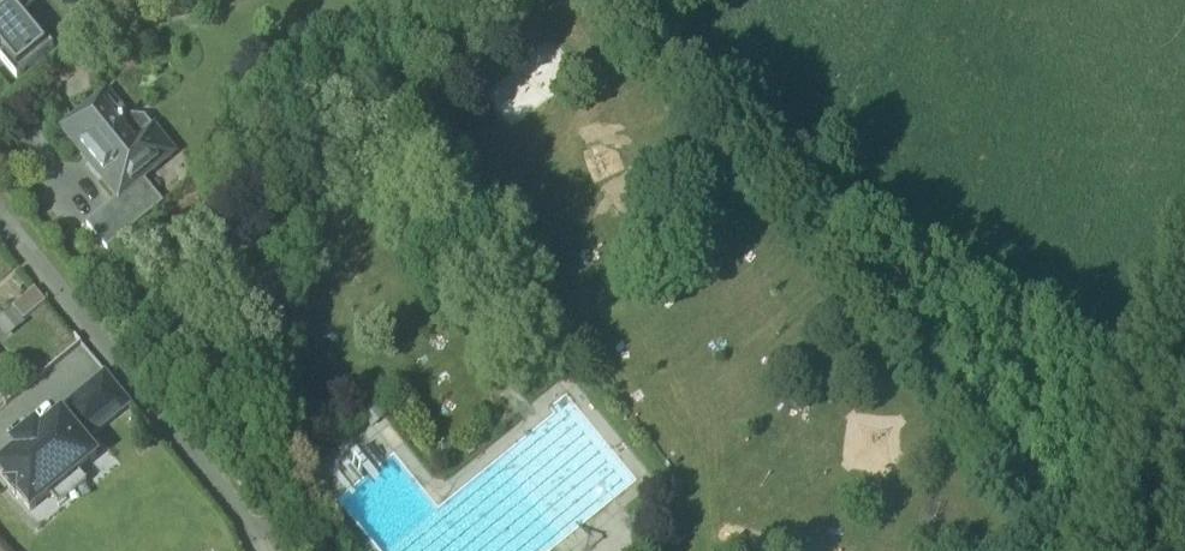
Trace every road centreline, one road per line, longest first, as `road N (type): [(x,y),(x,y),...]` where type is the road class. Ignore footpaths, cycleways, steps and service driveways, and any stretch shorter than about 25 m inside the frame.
road 1 (residential): [(0,218),(261,550)]

